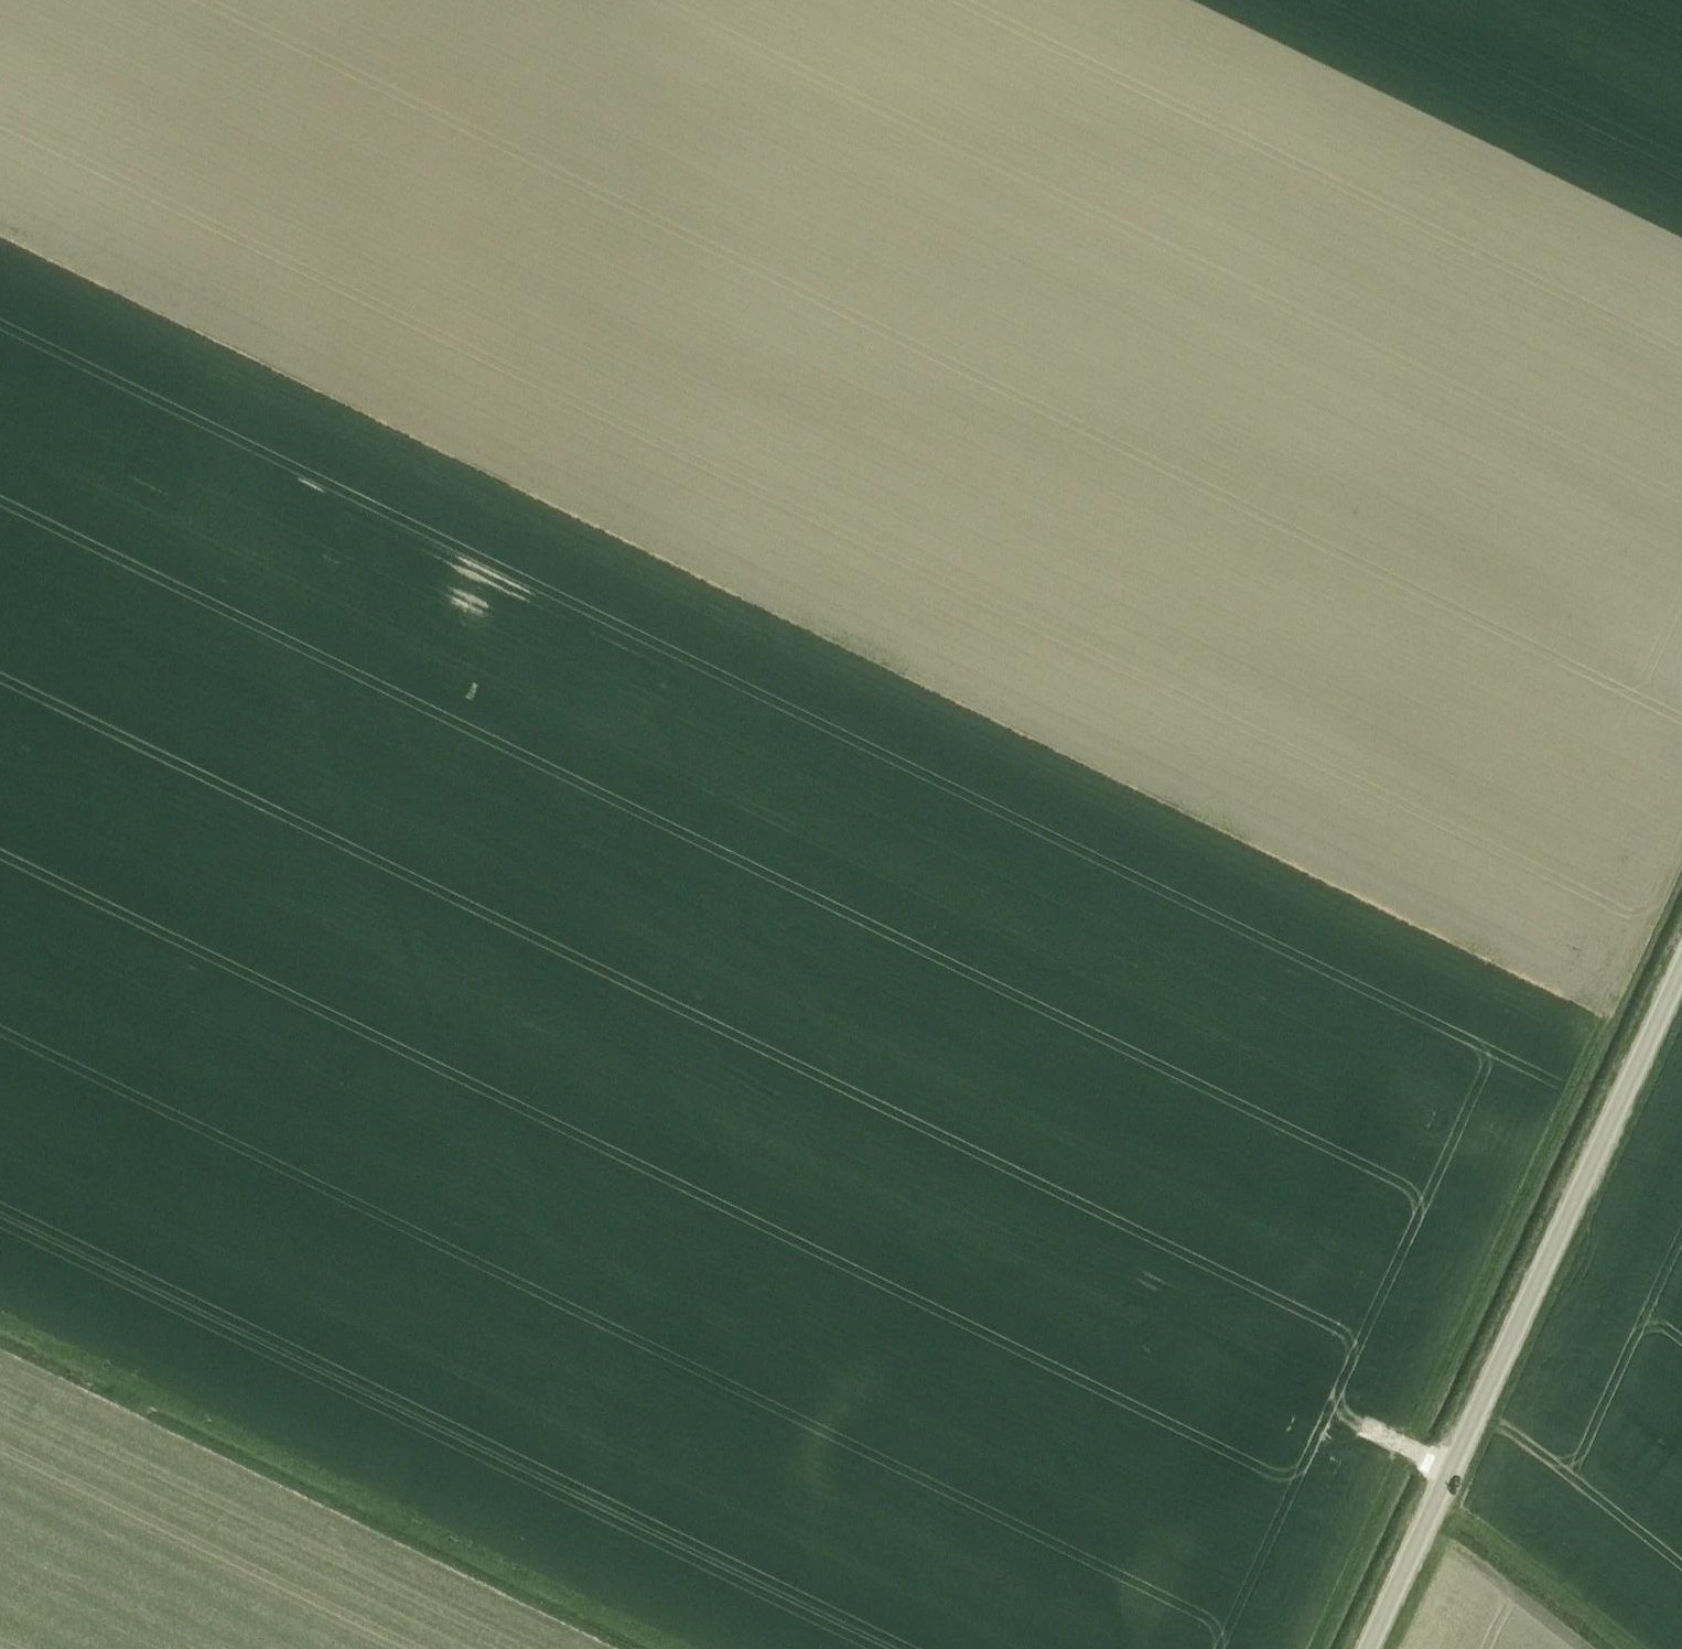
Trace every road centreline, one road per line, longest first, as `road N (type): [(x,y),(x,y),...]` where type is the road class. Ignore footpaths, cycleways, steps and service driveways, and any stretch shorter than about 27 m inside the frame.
road 1 (unclassified): [(1368,1648),(1681,968)]

